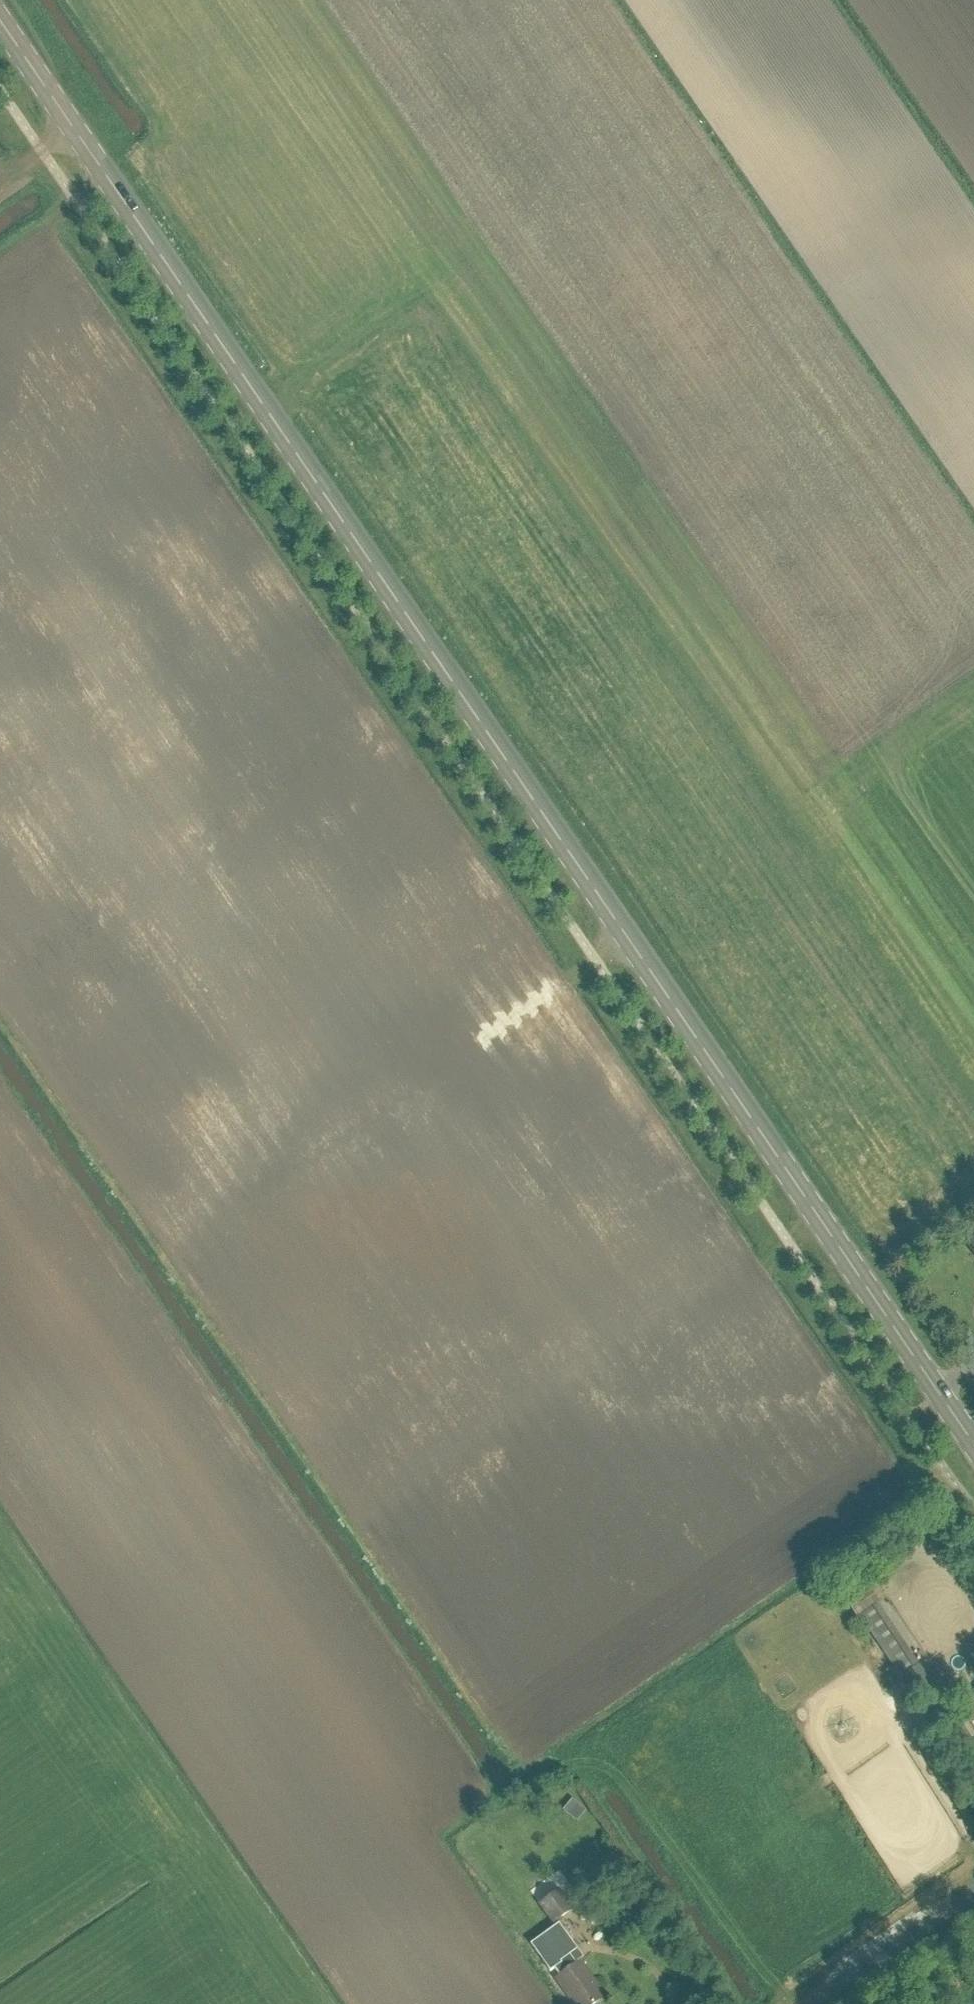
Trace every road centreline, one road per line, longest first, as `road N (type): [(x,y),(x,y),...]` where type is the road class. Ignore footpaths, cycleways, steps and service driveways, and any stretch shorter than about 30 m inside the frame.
road 1 (primary): [(973,1447),(0,21)]
road 2 (unclassified): [(807,2003),(973,1890)]

